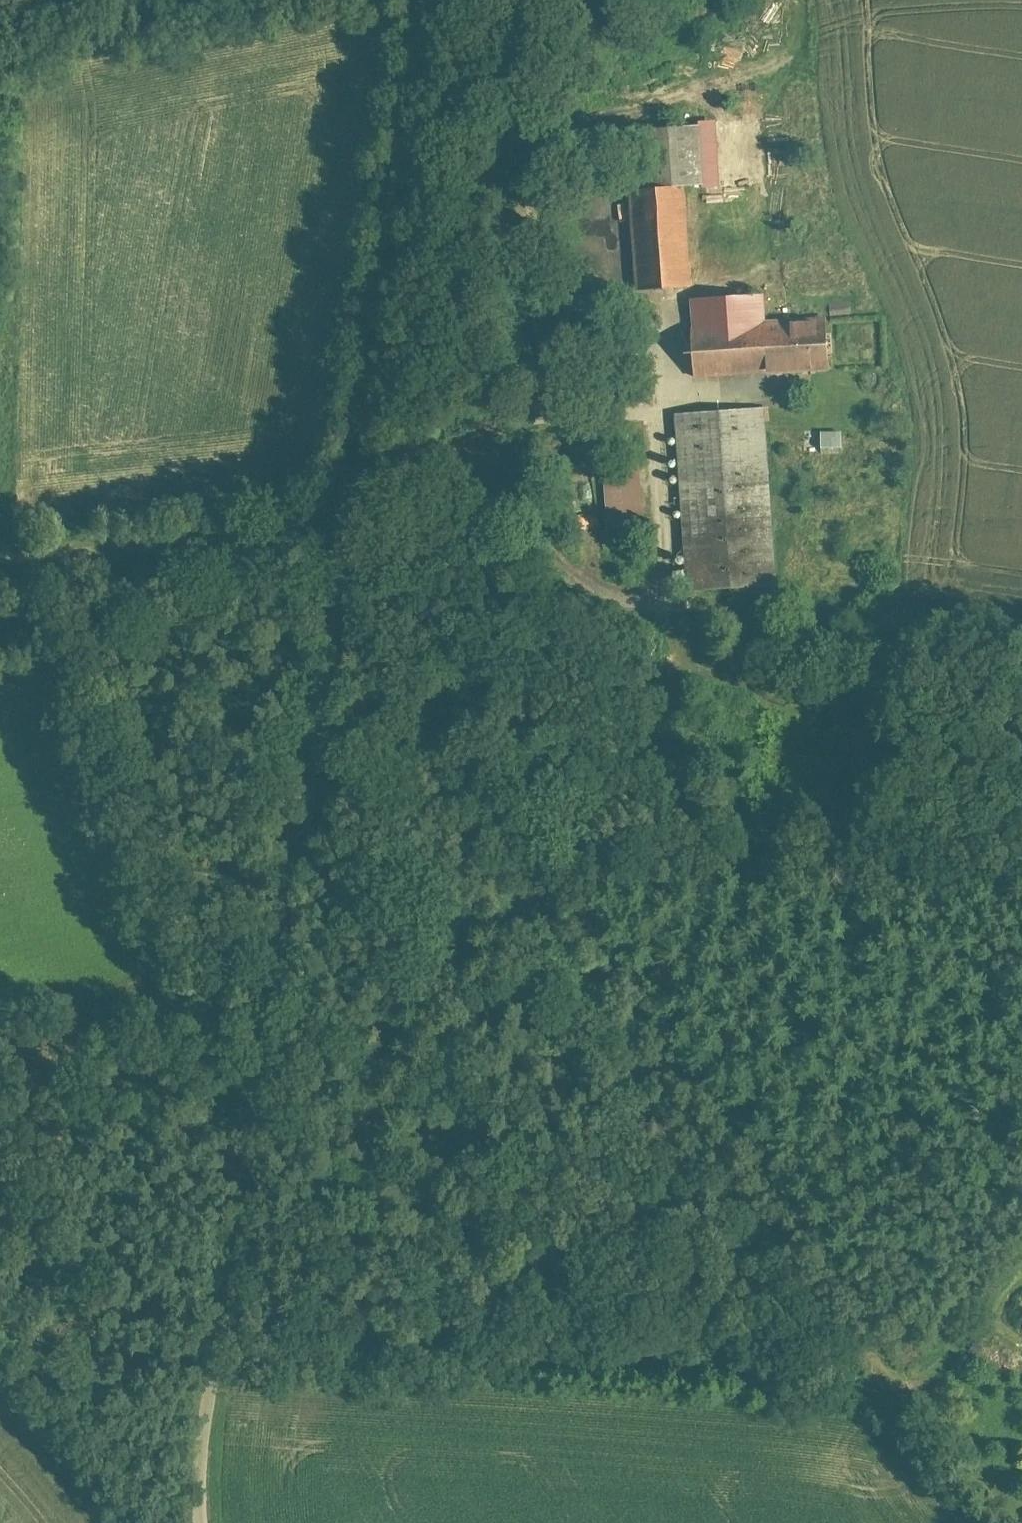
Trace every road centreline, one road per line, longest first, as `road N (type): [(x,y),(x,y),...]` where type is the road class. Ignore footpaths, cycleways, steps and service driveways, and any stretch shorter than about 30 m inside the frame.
road 1 (residential): [(354,525),(307,844),(206,1409),(204,1522)]
road 2 (residential): [(437,0),(354,525)]
road 3 (residential): [(0,561),(354,525)]

